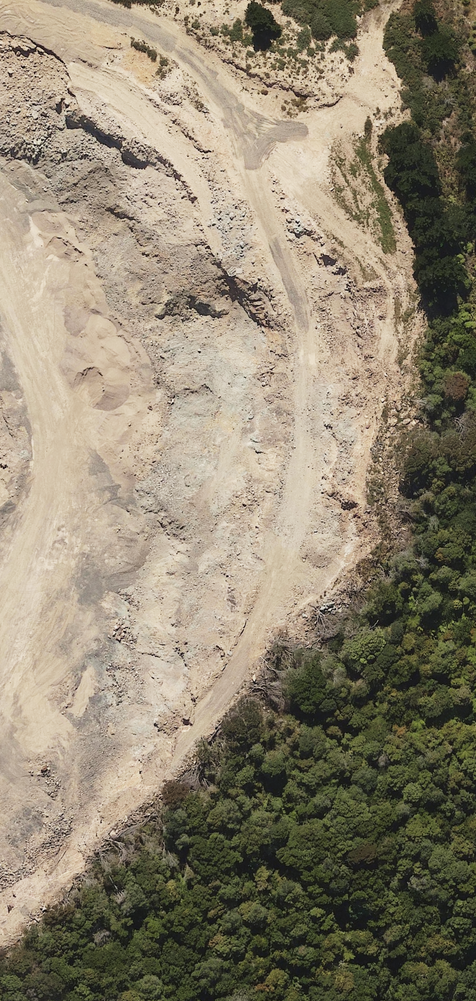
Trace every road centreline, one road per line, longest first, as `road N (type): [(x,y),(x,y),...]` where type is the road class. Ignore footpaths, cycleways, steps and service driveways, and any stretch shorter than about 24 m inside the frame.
road 1 (track): [(243,130),(308,344),(299,502),(291,550),(270,599),(225,687),(181,748)]
road 2 (track): [(393,0),(377,23),(351,108),(326,127),(285,131),(243,130),(179,48),(76,0)]
road 3 (track): [(0,274),(46,429),(46,484),(0,625)]
road 4 (track): [(243,130),(385,267),(397,289),(390,350)]

